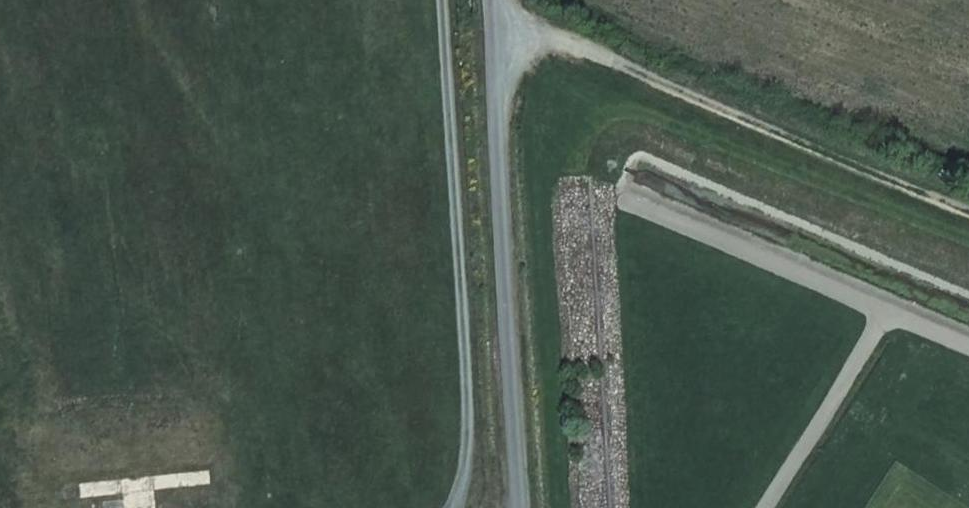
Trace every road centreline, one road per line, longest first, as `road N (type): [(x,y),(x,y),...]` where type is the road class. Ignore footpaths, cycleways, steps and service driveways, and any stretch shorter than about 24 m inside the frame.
road 1 (track): [(443,0),(467,411),(452,507)]
road 2 (track): [(491,29),(563,39),(968,200)]
road 3 (unclassified): [(490,0),(521,507)]

